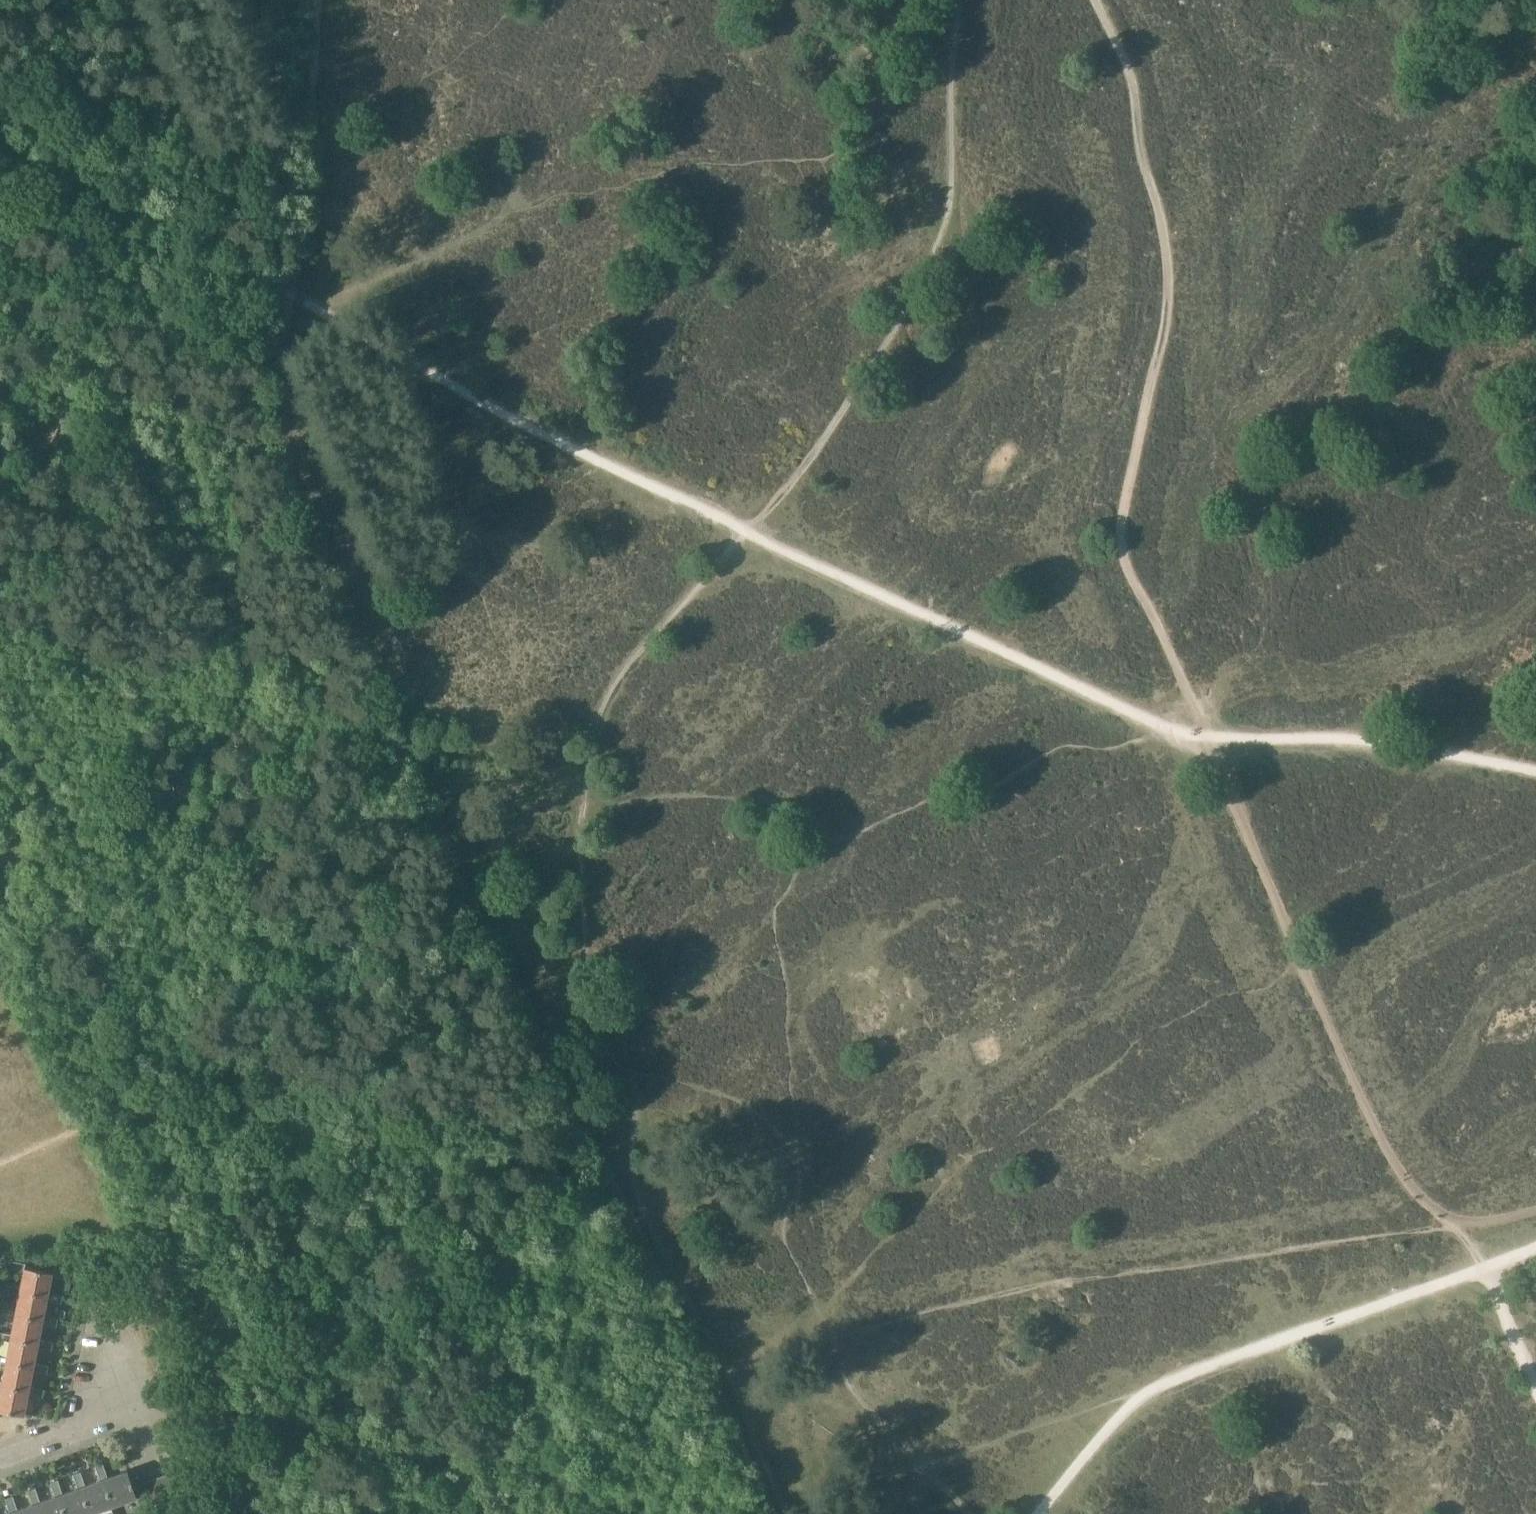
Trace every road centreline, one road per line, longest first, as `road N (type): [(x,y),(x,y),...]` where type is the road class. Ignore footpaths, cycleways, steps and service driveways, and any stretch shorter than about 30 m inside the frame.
road 1 (track): [(0,436),(184,1266),(258,1513)]
road 2 (track): [(1483,1270),(1454,1225),(995,1296),(892,1330),(753,1360)]
road 3 (track): [(290,303),(316,0)]
road 4 (residential): [(0,1459),(163,1402)]

